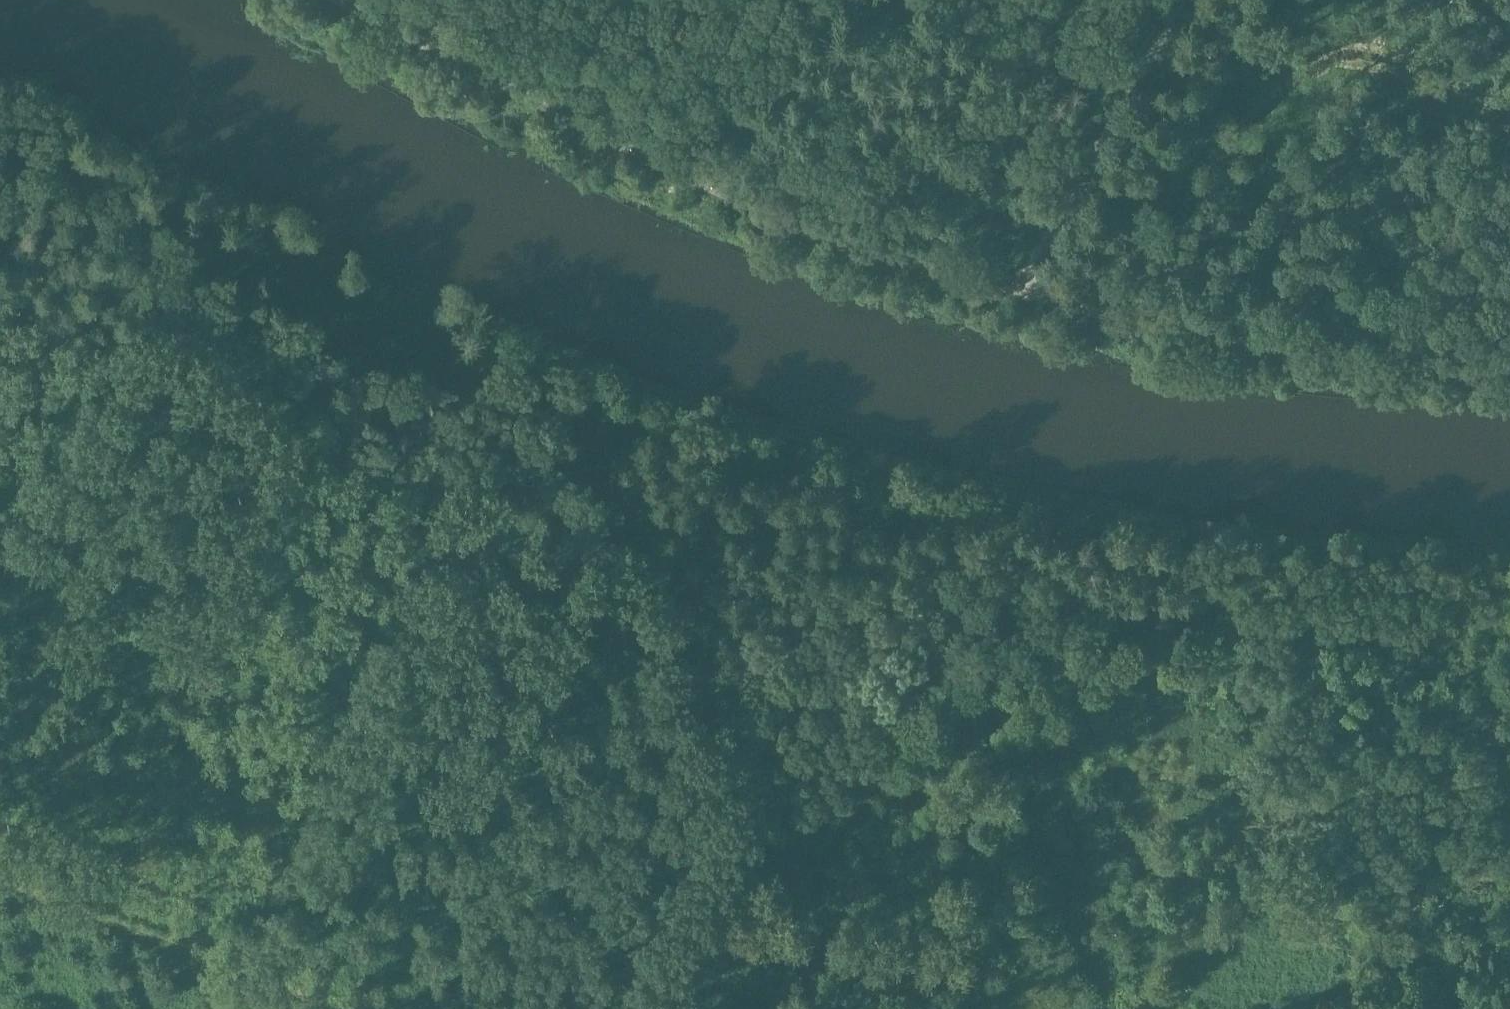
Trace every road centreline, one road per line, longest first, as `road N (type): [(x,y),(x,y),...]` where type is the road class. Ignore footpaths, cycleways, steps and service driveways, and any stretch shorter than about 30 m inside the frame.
road 1 (track): [(1097,594),(965,524),(586,408),(201,310),(0,237)]
road 2 (track): [(1097,594),(1141,607),(1388,636),(1471,668),(1509,697)]
road 3 (track): [(0,887),(337,1008)]

